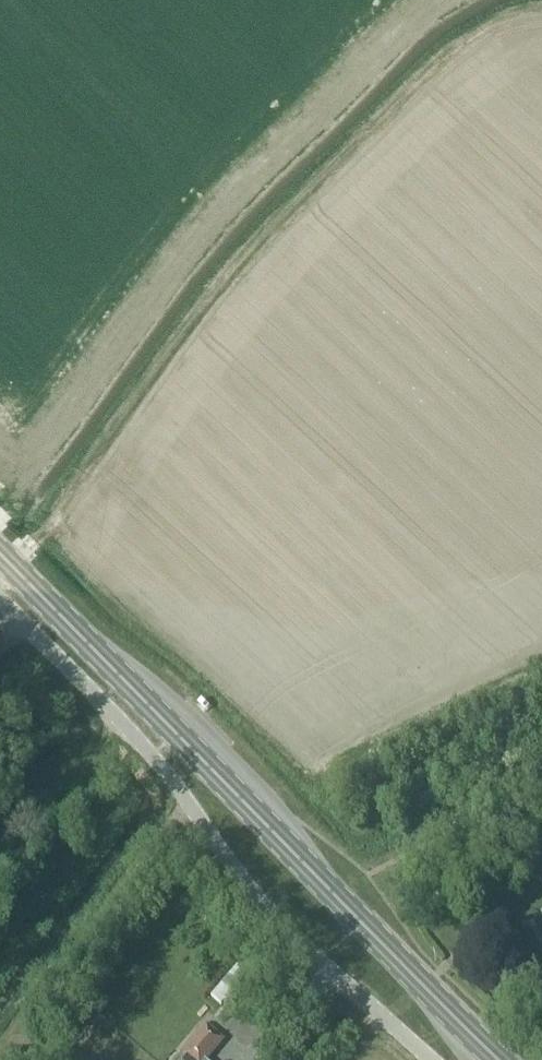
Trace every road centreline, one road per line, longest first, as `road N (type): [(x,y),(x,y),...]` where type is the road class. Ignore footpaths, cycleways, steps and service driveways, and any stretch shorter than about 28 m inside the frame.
road 1 (primary): [(502,1059),(4,559)]
road 2 (unclassified): [(432,1059),(284,927),(147,753),(0,604)]

